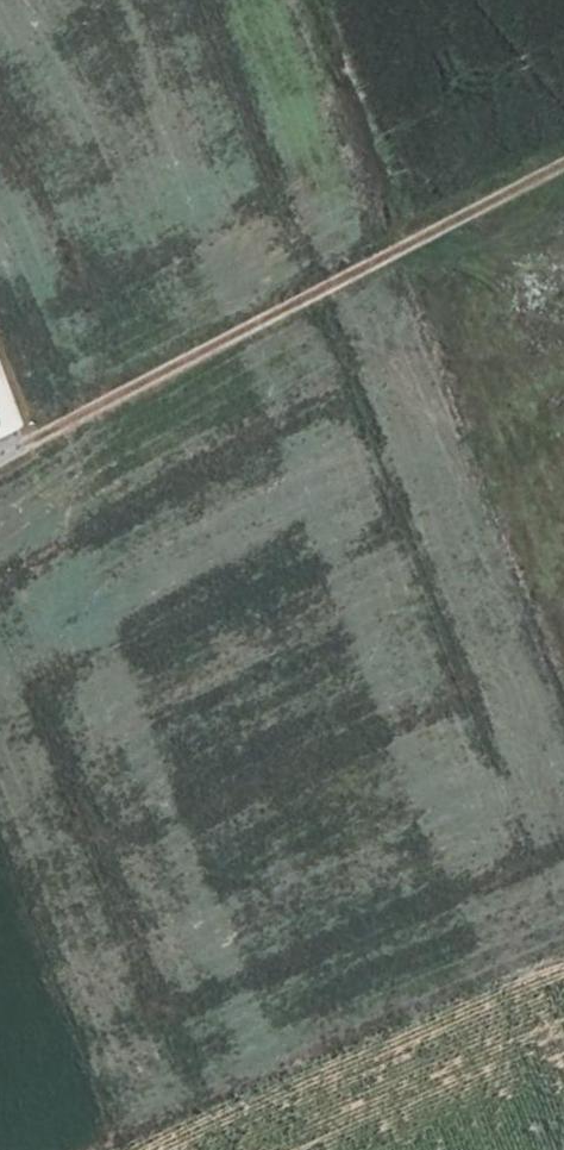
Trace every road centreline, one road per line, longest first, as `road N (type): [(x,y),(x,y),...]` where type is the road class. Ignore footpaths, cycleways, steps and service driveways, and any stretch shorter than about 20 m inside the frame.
road 1 (track): [(563,166),(22,444)]

